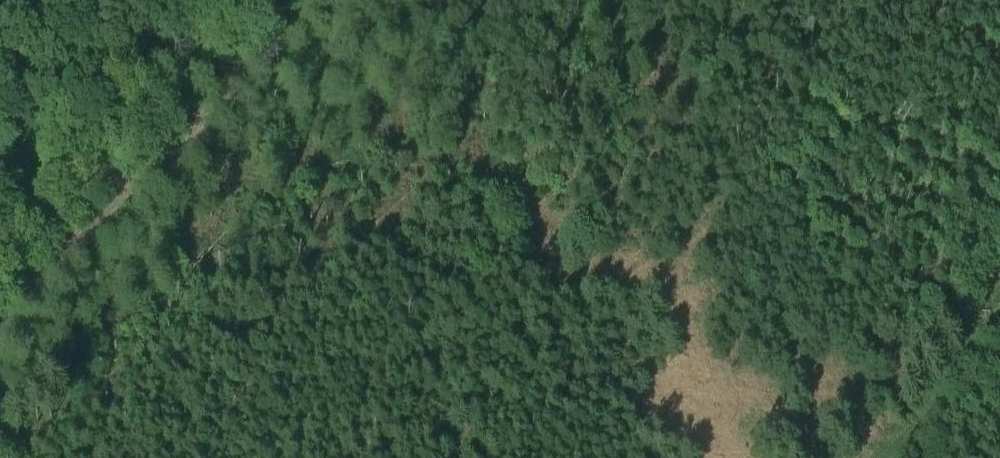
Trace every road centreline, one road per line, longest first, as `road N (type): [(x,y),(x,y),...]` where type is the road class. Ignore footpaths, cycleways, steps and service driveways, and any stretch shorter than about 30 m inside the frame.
road 1 (track): [(311,0),(0,324)]
road 2 (track): [(999,335),(909,457)]

